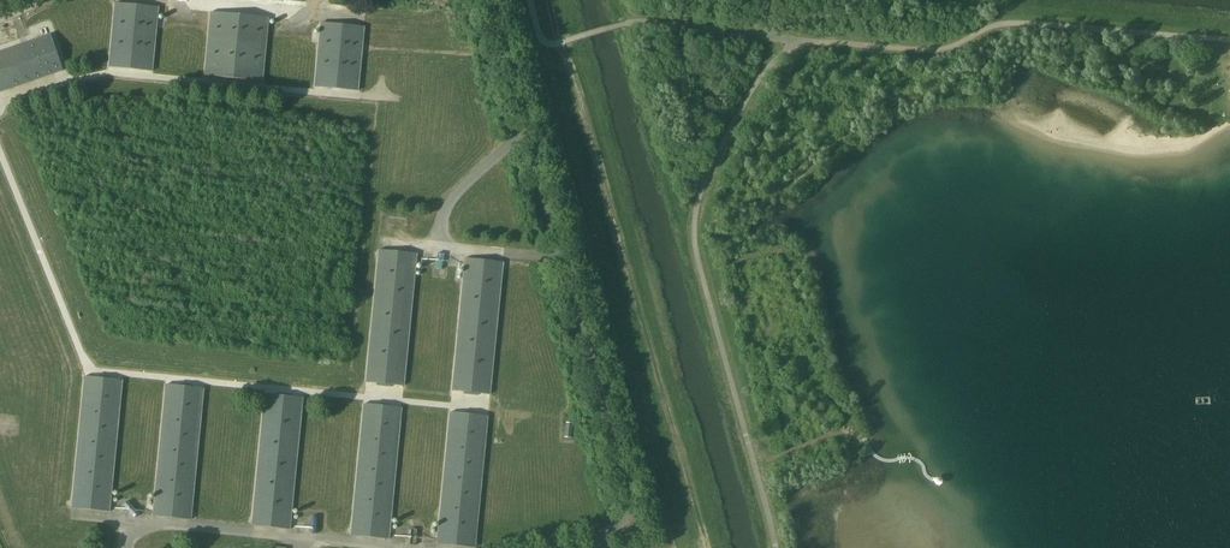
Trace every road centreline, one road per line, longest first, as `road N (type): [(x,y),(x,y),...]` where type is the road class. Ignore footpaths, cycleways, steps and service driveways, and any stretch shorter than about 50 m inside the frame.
road 1 (track): [(566,547),(622,529),(628,482),(491,0)]
road 2 (track): [(707,547),(553,0)]
road 3 (track): [(542,39),(683,547)]
road 4 (track): [(77,514),(424,547)]
road 5 (track): [(528,130),(452,198),(442,246),(541,257),(562,250)]
road 6 (track): [(324,1),(307,11),(178,0)]

